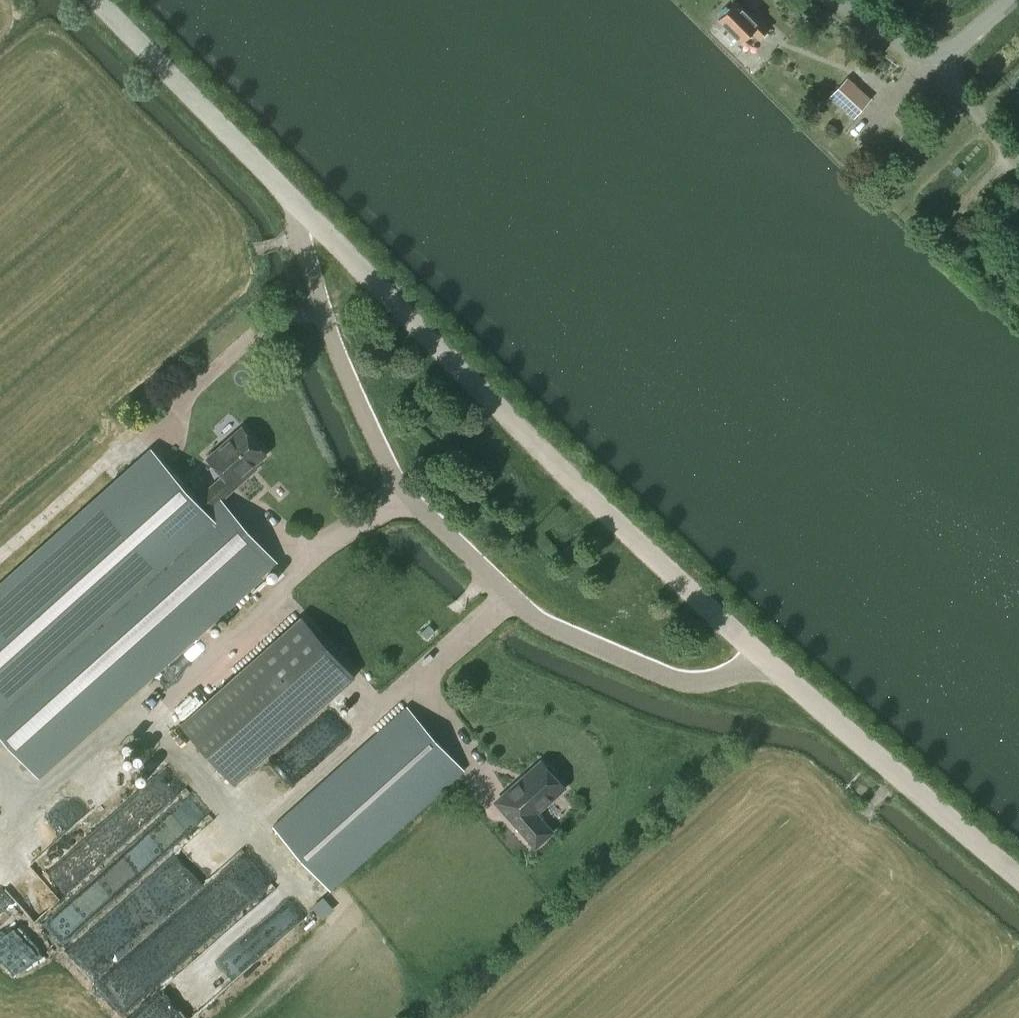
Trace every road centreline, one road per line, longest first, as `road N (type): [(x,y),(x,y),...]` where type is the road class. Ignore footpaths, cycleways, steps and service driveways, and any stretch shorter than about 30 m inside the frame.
road 1 (unclassified): [(779,674),(723,680),(578,640),(474,563),(407,495),(371,439),(326,343),(304,265),(301,208)]
road 2 (unclassified): [(779,674),(301,208)]
road 3 (unclassified): [(1018,871),(779,674)]
road 4 (unclassified): [(301,208),(96,0)]
road 5 (unclassified): [(1018,166),(947,80),(938,54)]
road 6 (track): [(0,843),(93,758)]

